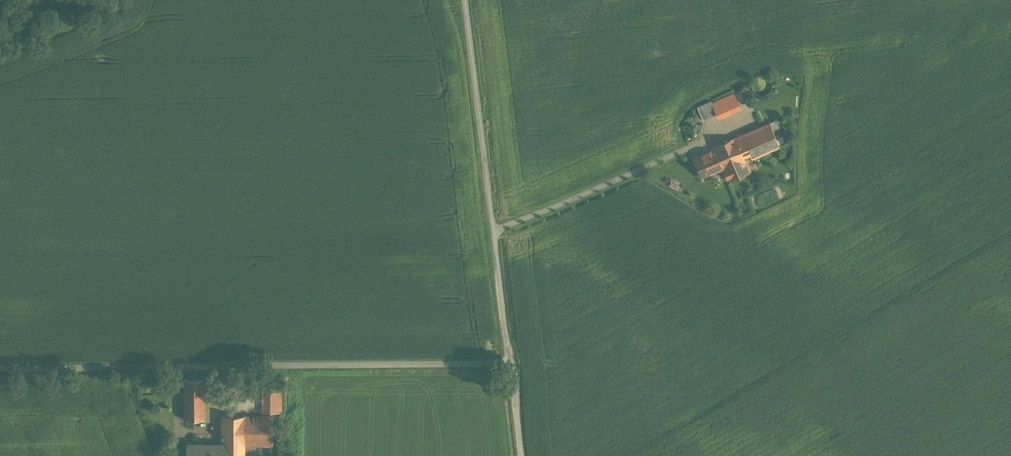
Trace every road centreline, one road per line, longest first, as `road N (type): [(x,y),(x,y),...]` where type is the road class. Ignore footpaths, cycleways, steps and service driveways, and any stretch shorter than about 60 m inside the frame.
road 1 (unclassified): [(509,365),(0,366)]
road 2 (residential): [(509,365),(463,0)]

